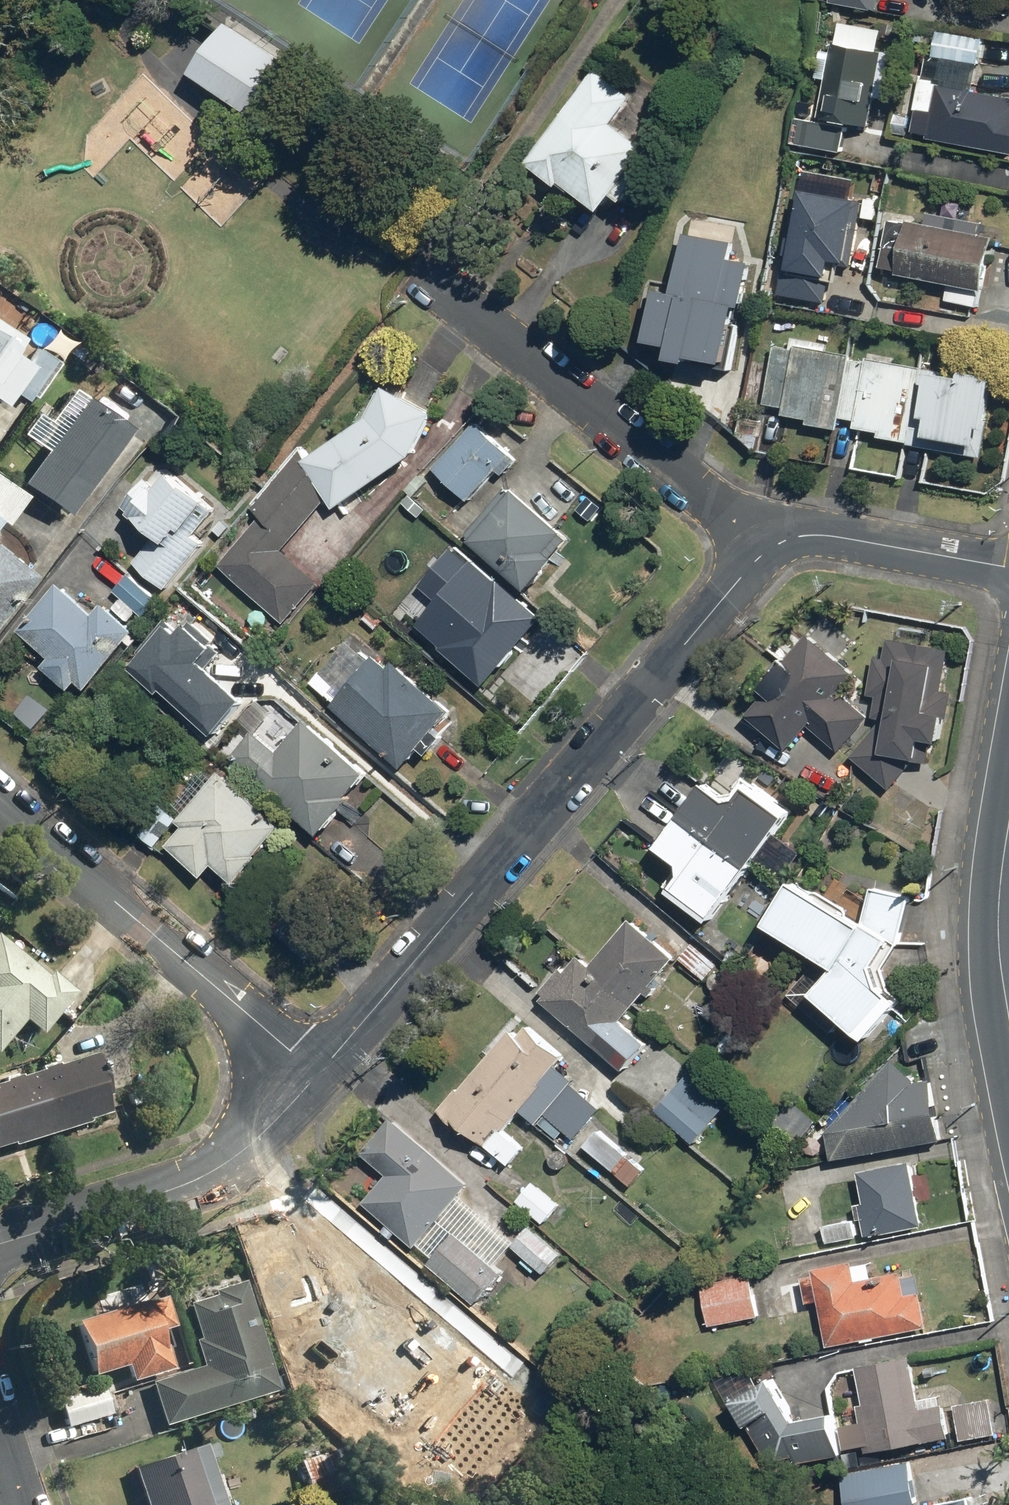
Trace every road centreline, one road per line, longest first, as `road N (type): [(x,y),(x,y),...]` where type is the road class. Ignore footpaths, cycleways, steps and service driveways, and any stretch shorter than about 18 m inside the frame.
road 1 (residential): [(767,550),(318,1075)]
road 2 (residential): [(0,805),(318,1075)]
road 3 (residential): [(453,290),(767,550)]
road 4 (residential): [(318,1075),(221,1166),(0,1243)]
road 5 (residential): [(1008,567),(816,535),(767,550)]
road 6 (secondary): [(1008,1010),(999,933),(1008,826)]

